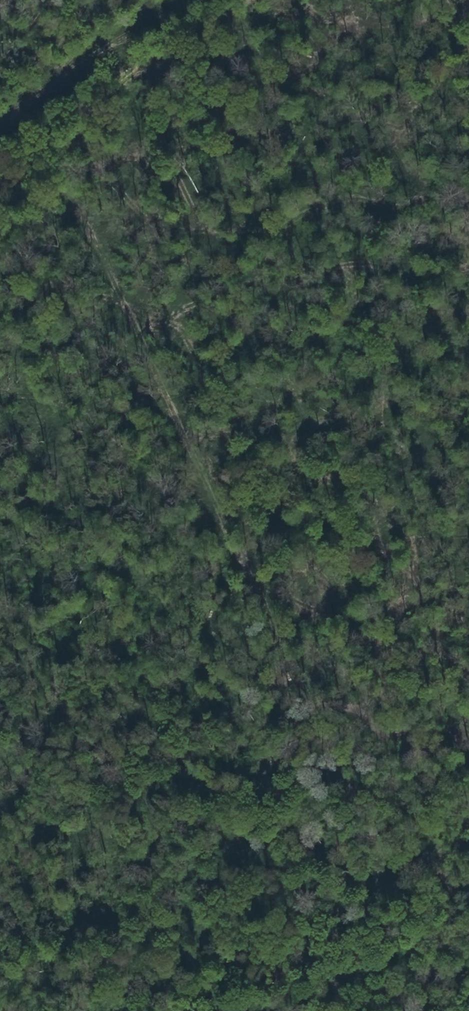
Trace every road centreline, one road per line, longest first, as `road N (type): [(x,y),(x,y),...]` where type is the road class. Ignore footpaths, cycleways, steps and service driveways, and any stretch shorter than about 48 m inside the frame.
road 1 (track): [(468,897),(212,1010)]
road 2 (track): [(177,0),(0,125)]

